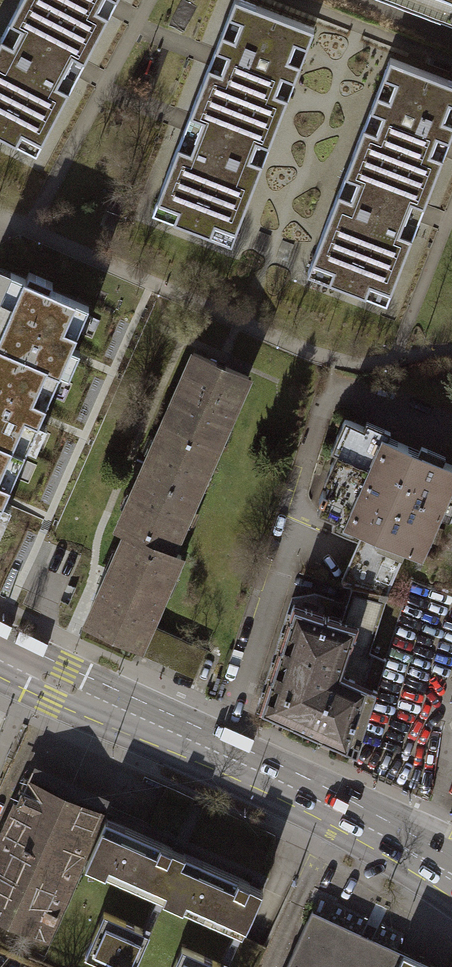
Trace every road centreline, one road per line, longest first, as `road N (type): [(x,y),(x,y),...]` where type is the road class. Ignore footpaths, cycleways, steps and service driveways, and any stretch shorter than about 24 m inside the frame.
road 1 (primary): [(451,875),(313,799),(0,656)]
road 2 (residential): [(0,220),(310,353),(358,366),(451,352)]

